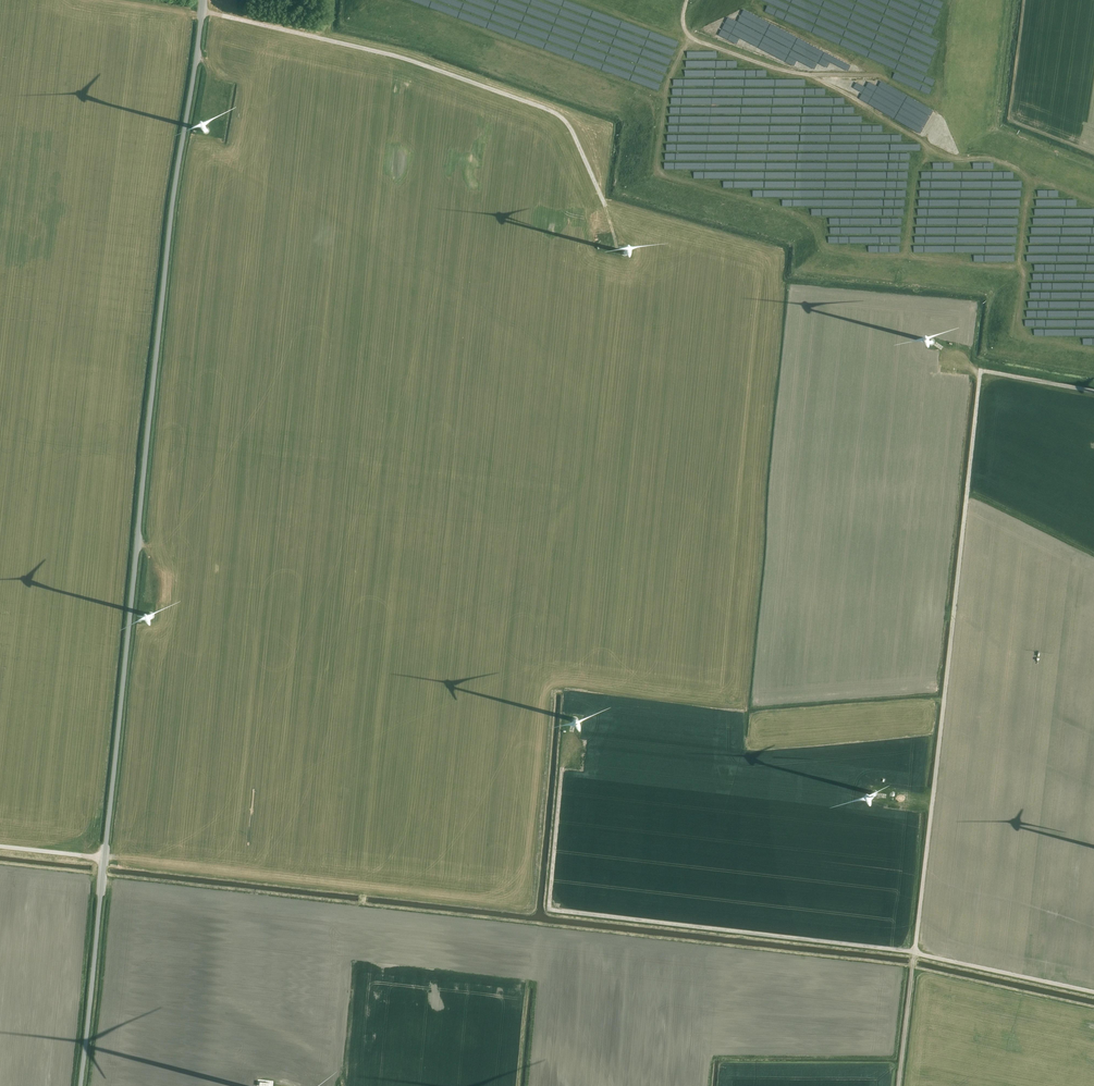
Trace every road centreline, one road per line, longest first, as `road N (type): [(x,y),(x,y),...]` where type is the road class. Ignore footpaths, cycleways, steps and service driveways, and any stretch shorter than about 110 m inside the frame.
road 1 (unclassified): [(81,1085),(200,0)]
road 2 (track): [(914,952),(900,1085)]

